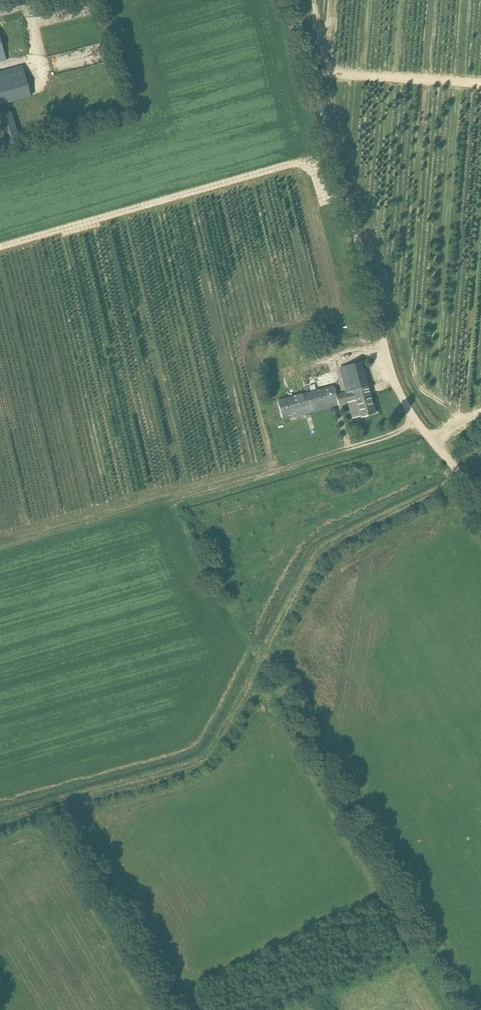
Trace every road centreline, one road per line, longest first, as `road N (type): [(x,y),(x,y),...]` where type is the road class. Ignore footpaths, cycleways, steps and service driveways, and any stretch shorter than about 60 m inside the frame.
road 1 (track): [(0,823),(198,764),(229,734),(328,551),(466,480)]
road 2 (unclassified): [(415,418),(396,386),(293,0)]
road 3 (track): [(348,449),(14,541)]

